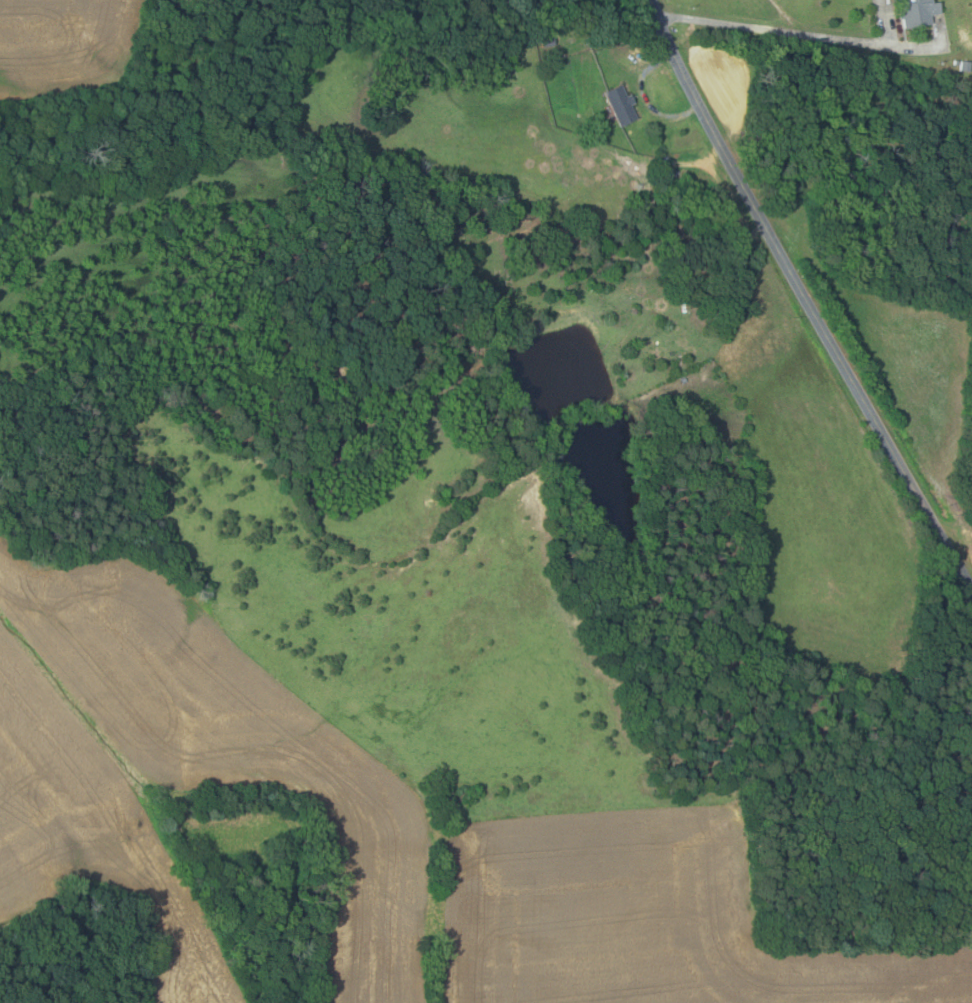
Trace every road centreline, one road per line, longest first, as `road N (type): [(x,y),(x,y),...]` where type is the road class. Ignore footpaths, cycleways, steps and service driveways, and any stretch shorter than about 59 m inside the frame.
road 1 (residential): [(971,591),(698,107),(652,0)]

